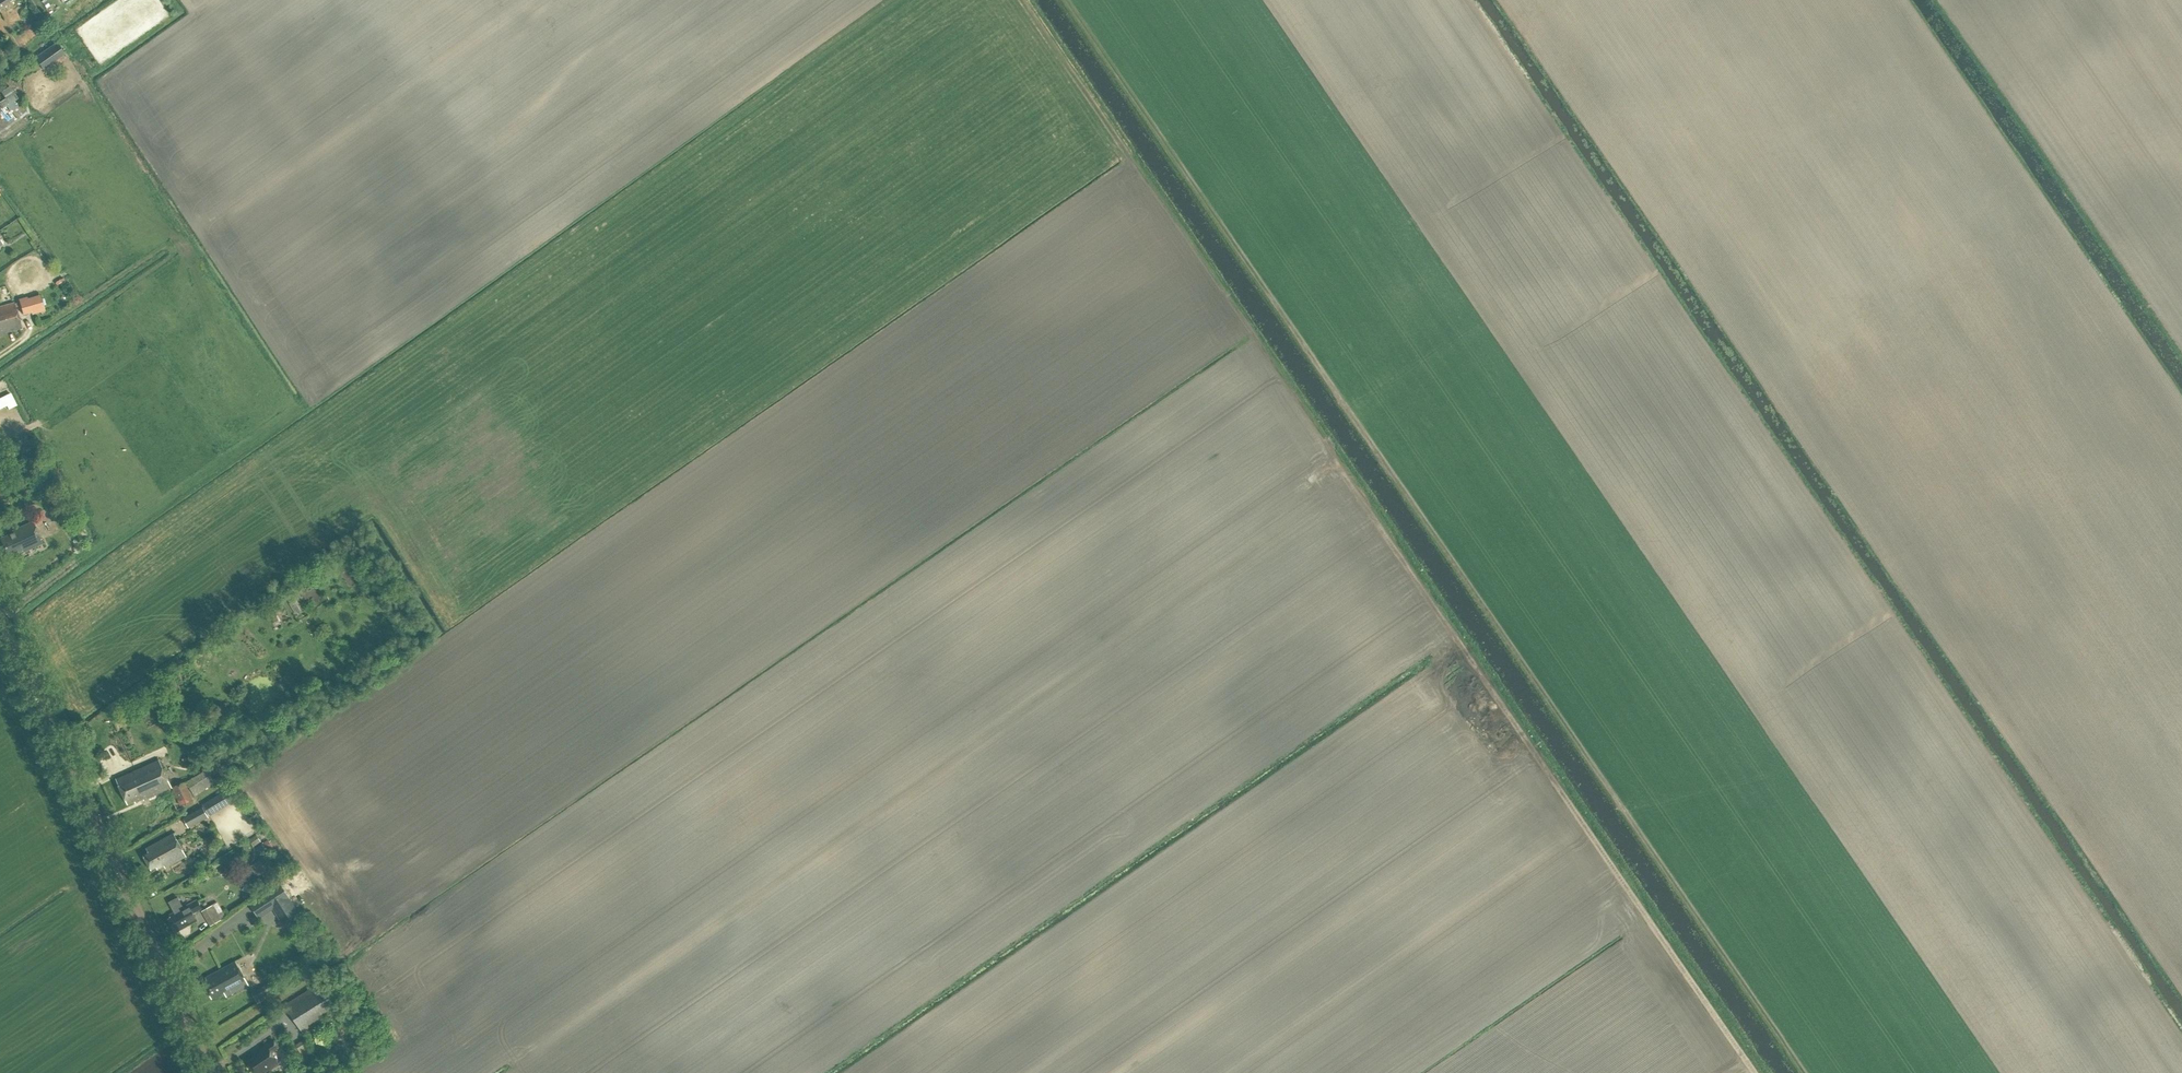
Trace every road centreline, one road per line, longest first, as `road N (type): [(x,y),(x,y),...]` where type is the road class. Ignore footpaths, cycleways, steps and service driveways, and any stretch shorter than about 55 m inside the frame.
road 1 (track): [(1803,1072),(1064,0)]
road 2 (track): [(1017,0),(1753,1072)]
road 3 (tertiary): [(212,1072),(0,615)]
road 4 (track): [(2,620),(306,405)]

